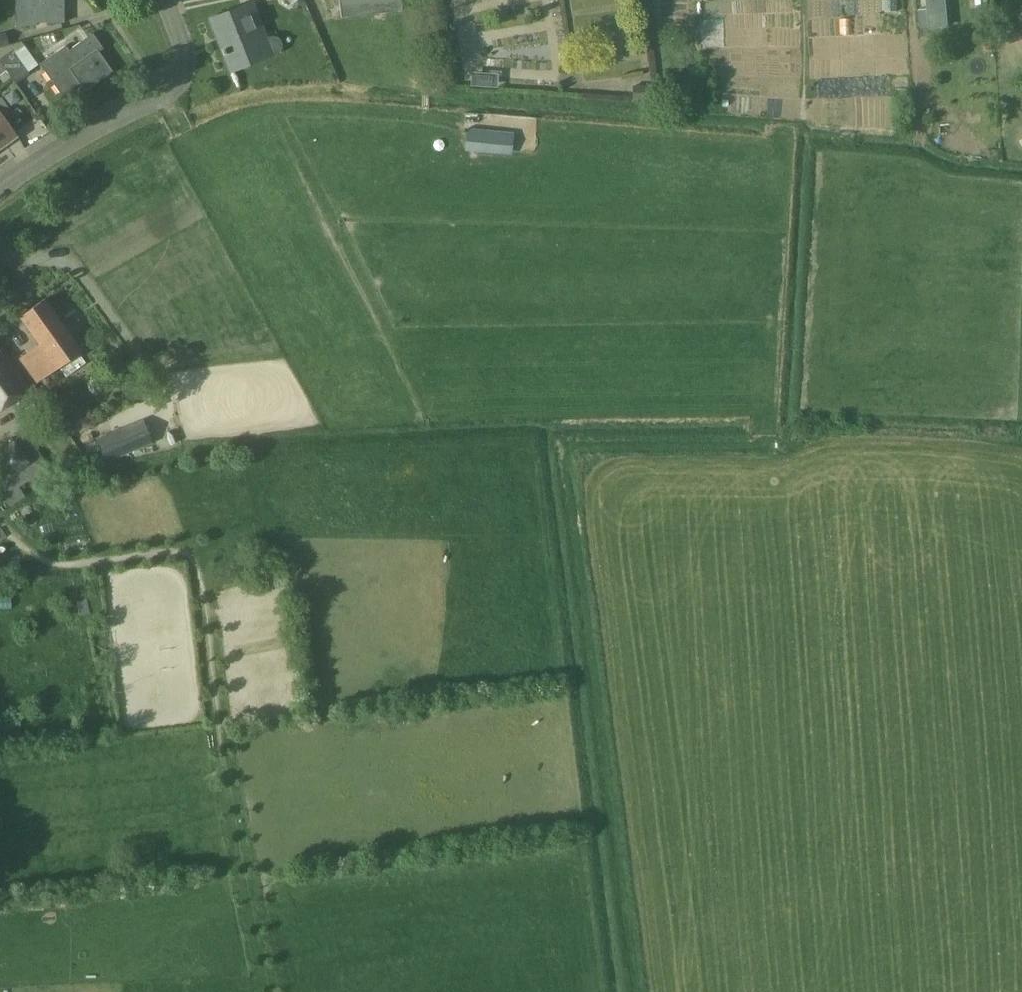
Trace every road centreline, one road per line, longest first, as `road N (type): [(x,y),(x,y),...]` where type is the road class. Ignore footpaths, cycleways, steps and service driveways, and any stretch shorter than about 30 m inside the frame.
road 1 (track): [(635,991),(565,447),(766,443)]
road 2 (track): [(0,532),(56,564),(195,555),(270,991)]
road 3 (residential): [(0,189),(180,79),(186,57),(167,0)]

